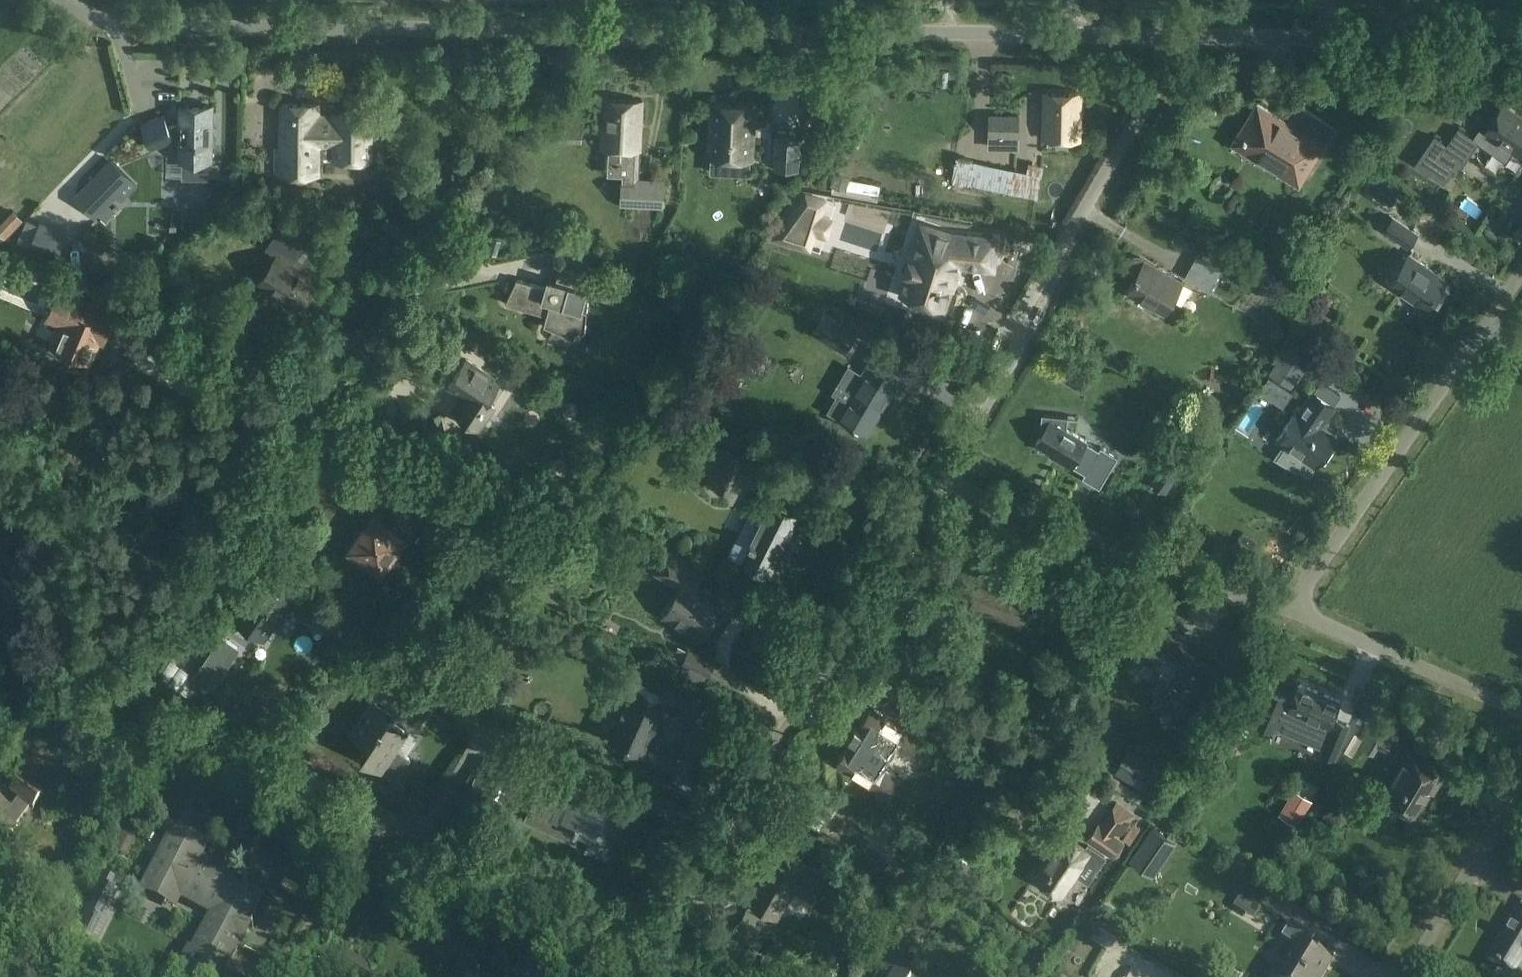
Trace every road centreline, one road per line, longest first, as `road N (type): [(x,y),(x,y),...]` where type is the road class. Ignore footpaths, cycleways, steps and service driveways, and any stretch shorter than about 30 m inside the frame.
road 1 (unclassified): [(1177,36),(140,28),(82,14),(61,0)]
road 2 (residential): [(950,476),(1000,404),(1028,318),(1169,67),(1177,36)]
road 3 (residential): [(699,902),(702,885),(950,476)]
road 4 (residential): [(401,813),(128,697),(0,708)]
road 5 (residential): [(1290,613),(1521,266)]
road 6 (residential): [(1290,613),(950,476)]
road 7 (unclassified): [(1521,39),(1177,36)]
road 8 (residential): [(1521,713),(1290,613)]
road 9 (unclassified): [(1393,976),(1521,772)]
road 10 (residential): [(596,912),(401,813)]
road 11 (residential): [(288,976),(401,813)]

